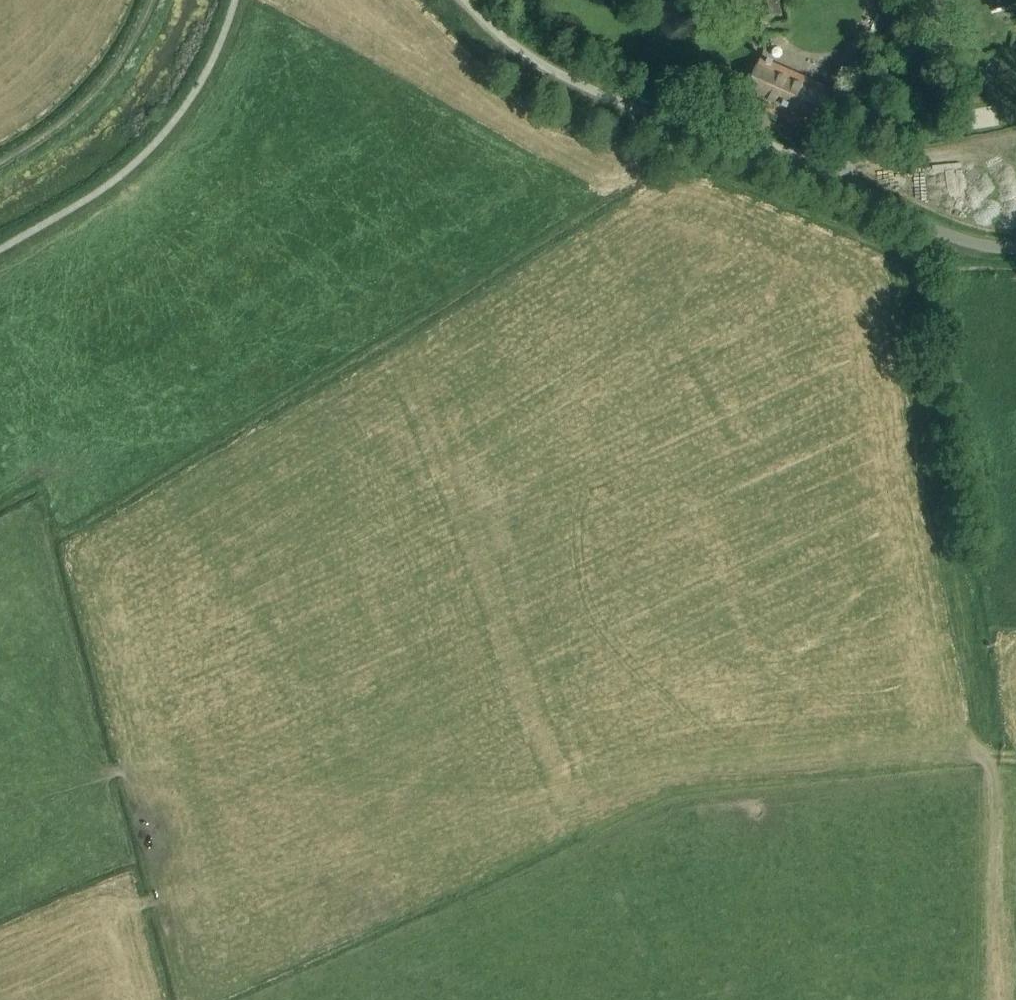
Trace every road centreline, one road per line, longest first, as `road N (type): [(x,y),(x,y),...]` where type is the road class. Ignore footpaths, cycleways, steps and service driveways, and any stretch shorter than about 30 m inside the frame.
road 1 (unclassified): [(1015,248),(920,225),(863,196),(845,177),(850,148),(918,66),(936,0)]
road 2 (track): [(0,165),(100,94),(157,0)]

